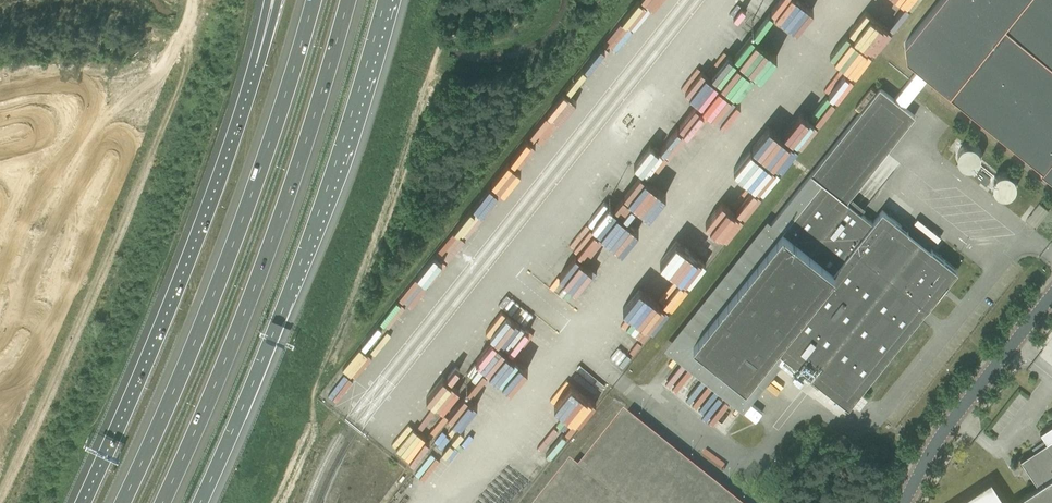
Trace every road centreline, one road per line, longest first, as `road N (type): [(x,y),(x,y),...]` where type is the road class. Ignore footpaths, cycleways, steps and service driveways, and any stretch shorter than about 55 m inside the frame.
road 1 (track): [(317,440),(311,399),(384,219),(440,48),(456,39),(516,35),(546,0)]
road 2 (motorway): [(313,0),(232,243),(122,502)]
road 3 (motorway): [(198,502),(329,192),(385,0)]
road 4 (motorway): [(163,502),(291,197),(350,0)]
road 5 (track): [(192,0),(133,194),(0,494)]
road 6 (motorway): [(257,73),(218,190),(81,502)]
road 7 (tertiary): [(904,502),(938,439),(1051,294)]

